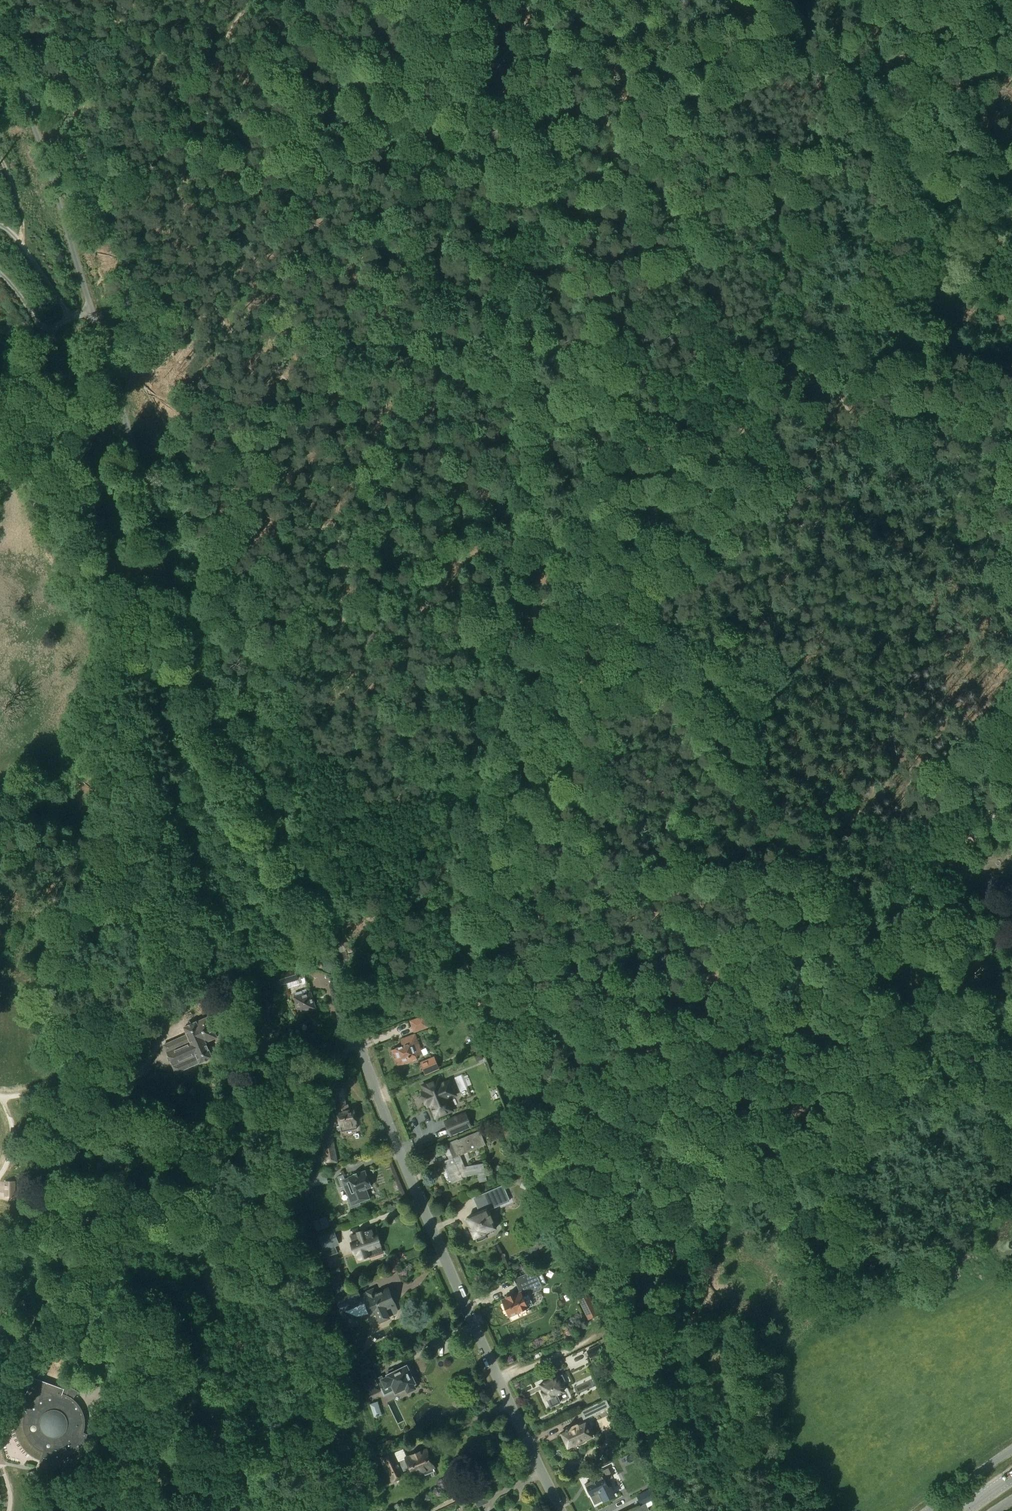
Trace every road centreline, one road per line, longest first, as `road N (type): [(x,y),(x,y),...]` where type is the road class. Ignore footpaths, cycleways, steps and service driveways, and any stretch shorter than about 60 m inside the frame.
road 1 (unclassified): [(367,1062),(328,903),(256,788),(218,703),(156,527),(55,178),(0,59)]
road 2 (track): [(246,0),(195,115),(184,244),(222,321),(323,422),(345,459),(417,704),(407,757),(390,773),(337,788),(310,824),(302,852)]
road 3 (track): [(835,508),(750,544),(683,608),(660,794),(612,882),(602,934),(493,980)]
road 4 (track): [(741,42),(723,189),(690,302),(742,355),(834,391),(845,403),(857,446),(835,508)]
road 5 (residential): [(560,1510),(451,1275),(367,1062)]
road 6 (track): [(688,1253),(888,933)]
road 7 (track): [(748,1510),(681,1387),(676,1317),(688,1253)]
road 8 (track): [(979,70),(813,72),(741,42)]
road 9 (track): [(493,980),(420,917),(302,852)]
road 10 (track): [(992,825),(947,857),(888,933)]

